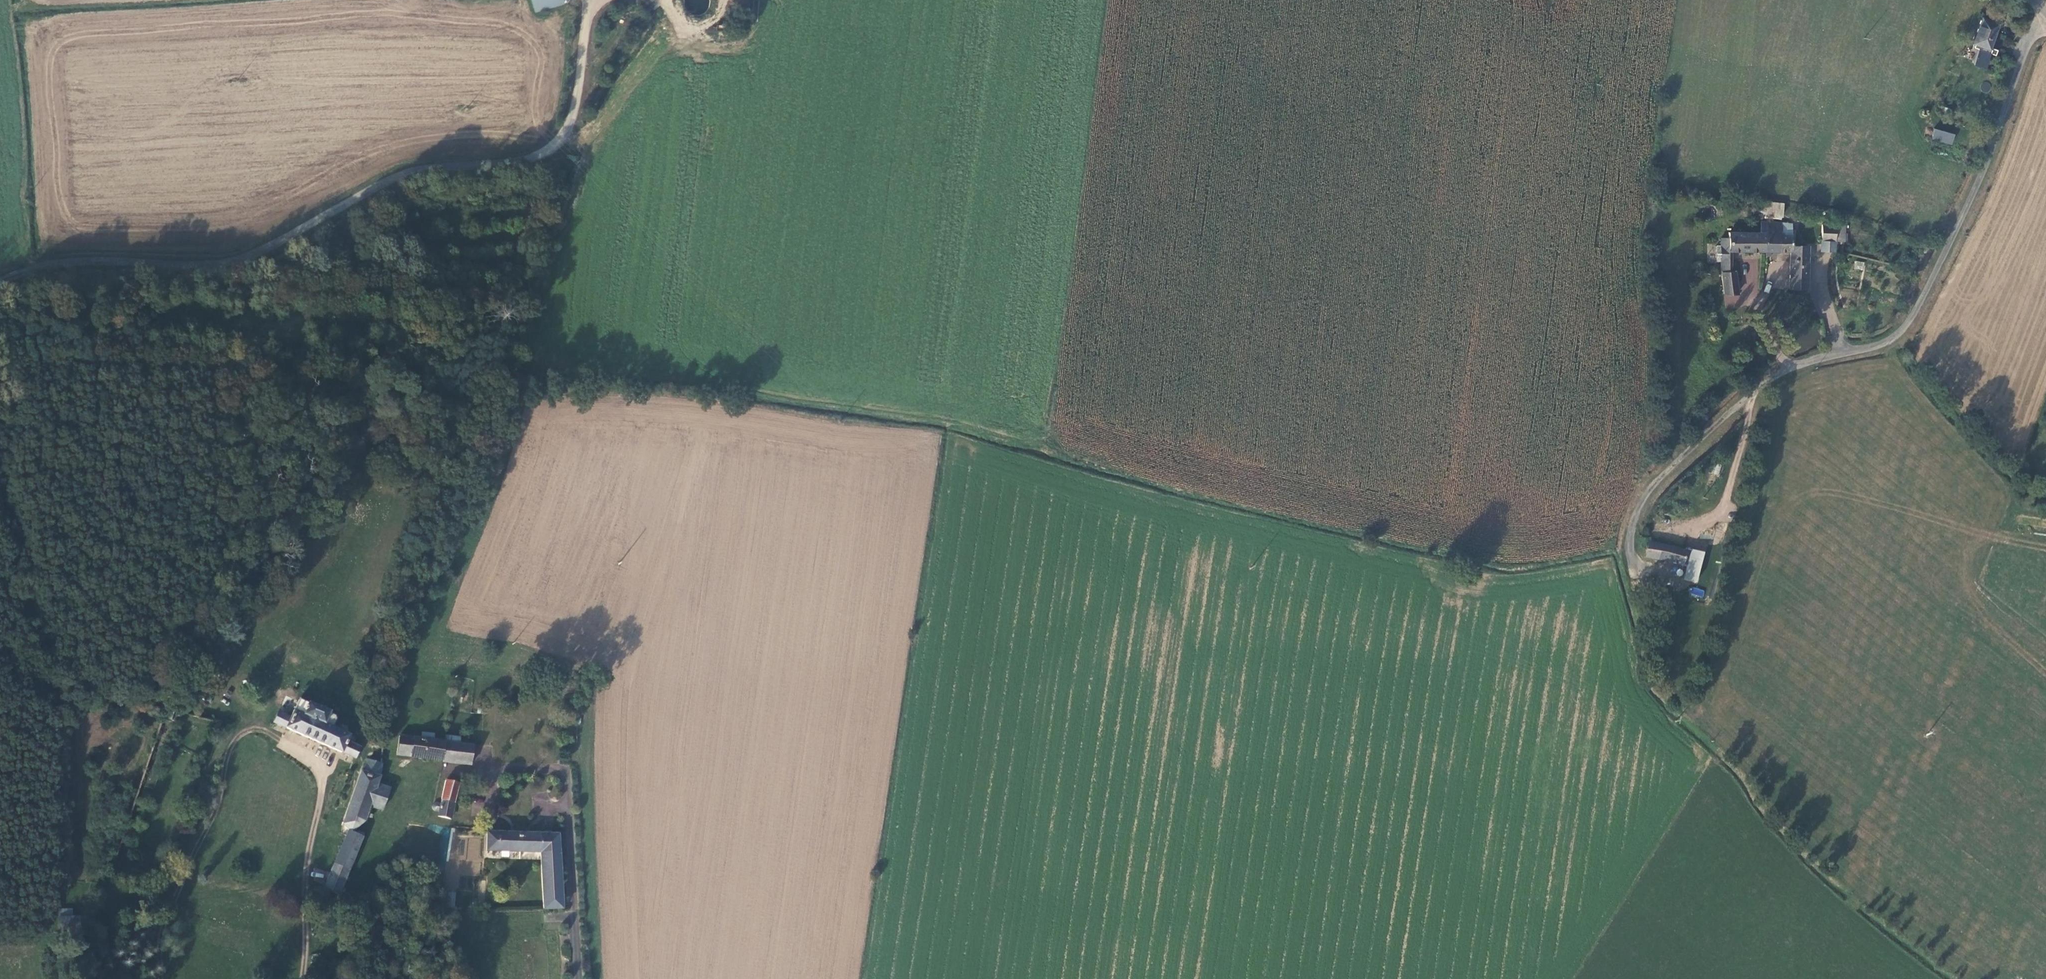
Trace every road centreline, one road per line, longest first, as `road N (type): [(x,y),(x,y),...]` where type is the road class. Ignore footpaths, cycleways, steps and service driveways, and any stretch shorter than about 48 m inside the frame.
road 1 (unclassified): [(2039,11),(1977,188),(1903,330),(1880,345),(1782,372),(1720,420),(1642,502),(1631,527),(1638,573)]
road 2 (unclassified): [(588,0),(576,105),(564,133),(523,160),(397,177),(245,258),(85,261),(0,281)]

